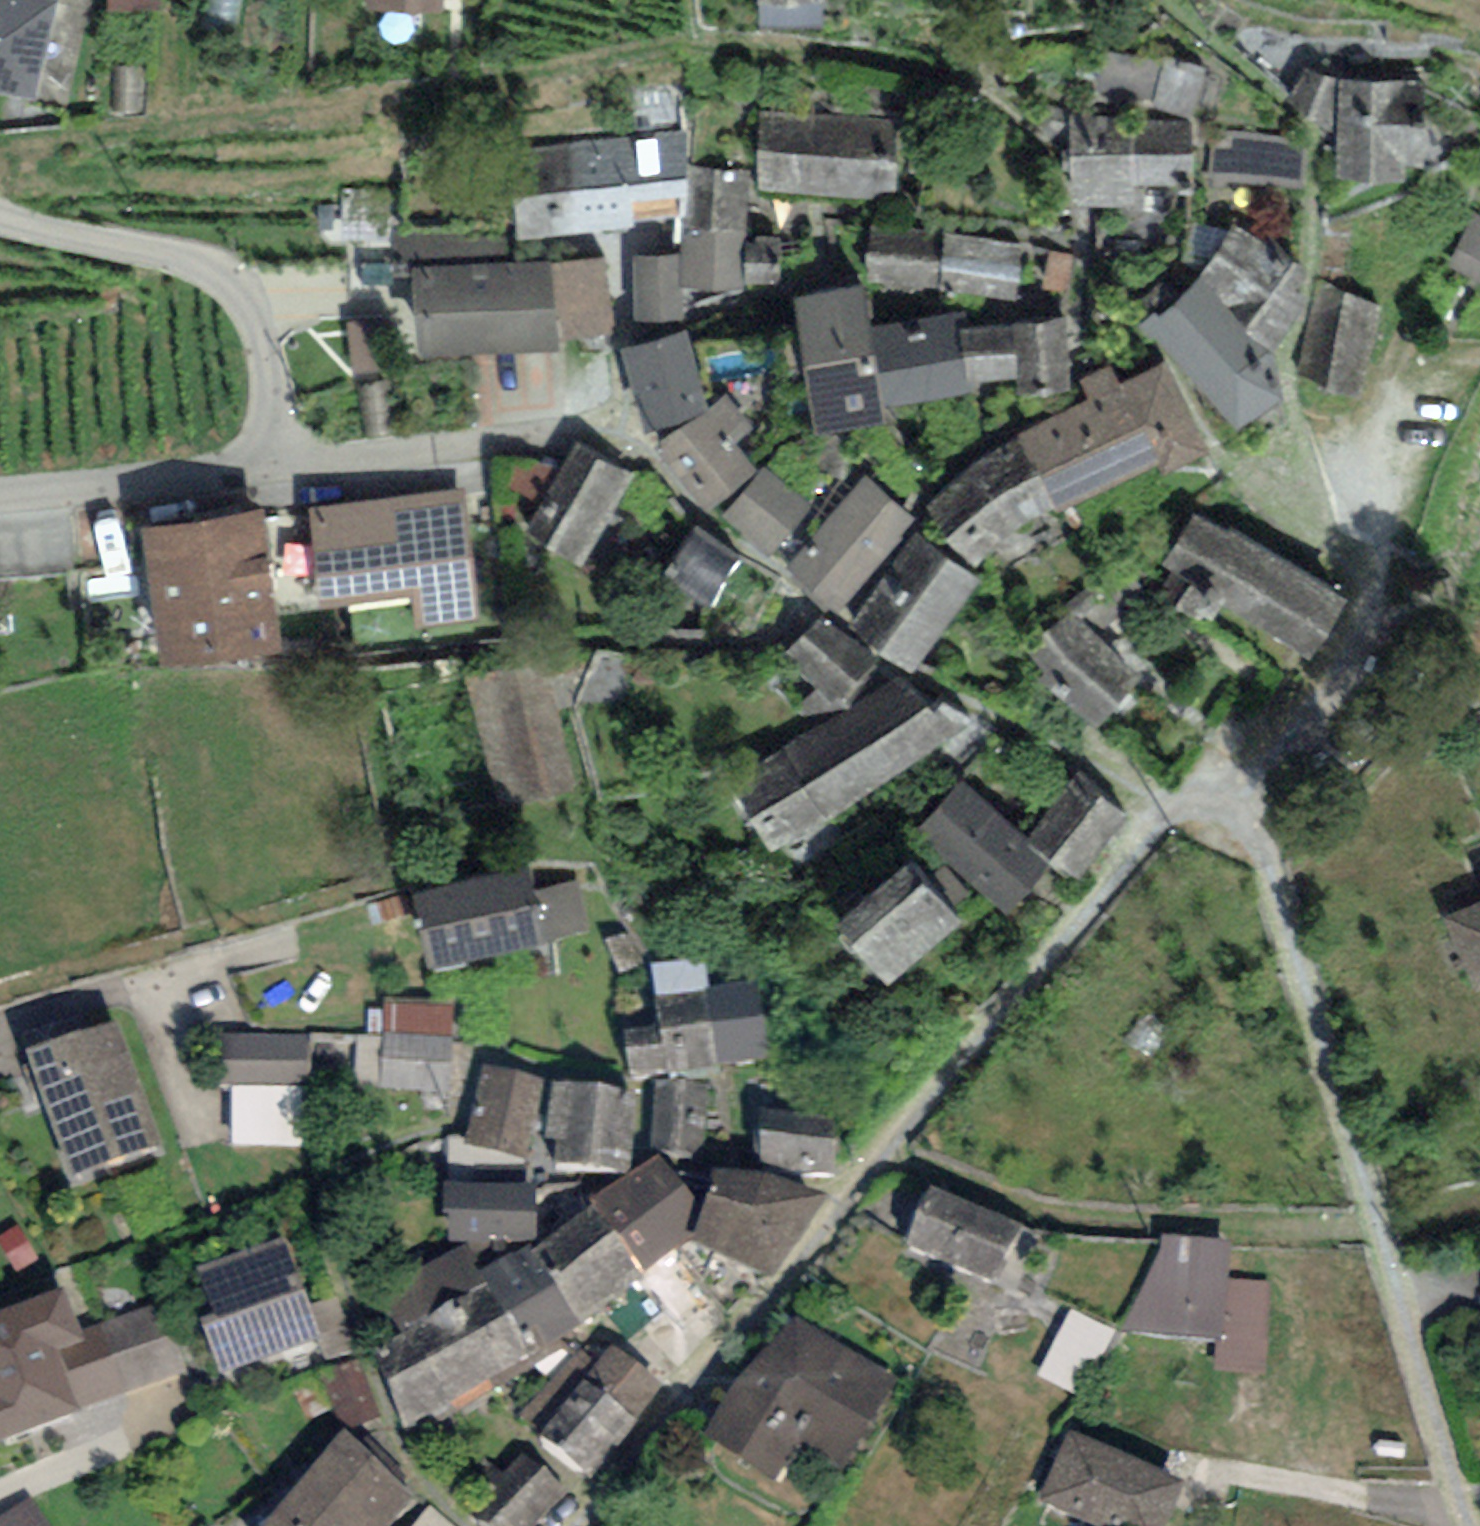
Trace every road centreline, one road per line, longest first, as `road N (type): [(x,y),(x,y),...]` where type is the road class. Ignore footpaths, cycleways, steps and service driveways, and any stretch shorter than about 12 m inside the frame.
road 1 (residential): [(584,1525),(1180,803),(1224,807),(1257,833),(1467,1525)]
road 2 (residential): [(0,498),(226,474),(273,451),(262,333),(233,286),(169,256),(0,218)]
road 3 (residential): [(265,940),(0,1018)]

